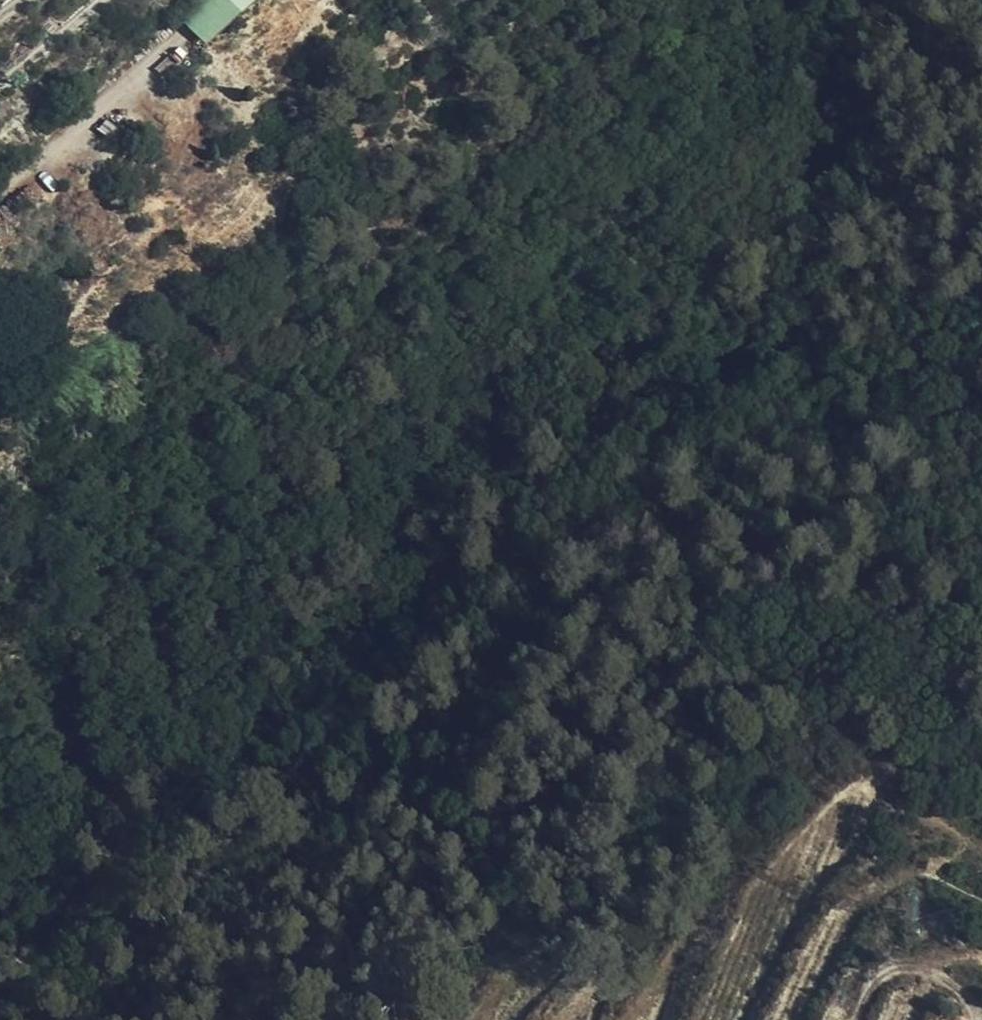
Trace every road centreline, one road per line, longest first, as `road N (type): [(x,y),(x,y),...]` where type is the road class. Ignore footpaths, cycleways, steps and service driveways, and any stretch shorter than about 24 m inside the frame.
road 1 (track): [(972,1019),(970,997),(918,967),(865,990),(851,1019)]

